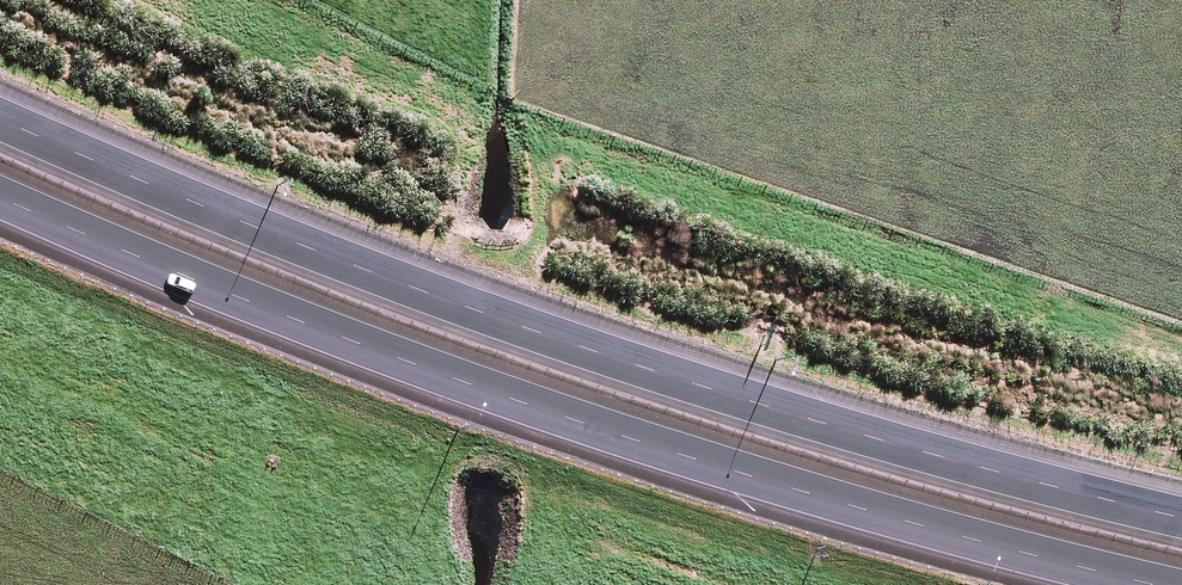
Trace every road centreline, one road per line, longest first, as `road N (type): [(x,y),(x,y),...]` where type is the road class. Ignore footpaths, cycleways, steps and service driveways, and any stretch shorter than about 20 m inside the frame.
road 1 (motorway): [(0,119),(337,260),(708,389),(1181,517)]
road 2 (motorway): [(1135,584),(696,464),(318,332),(0,197)]

